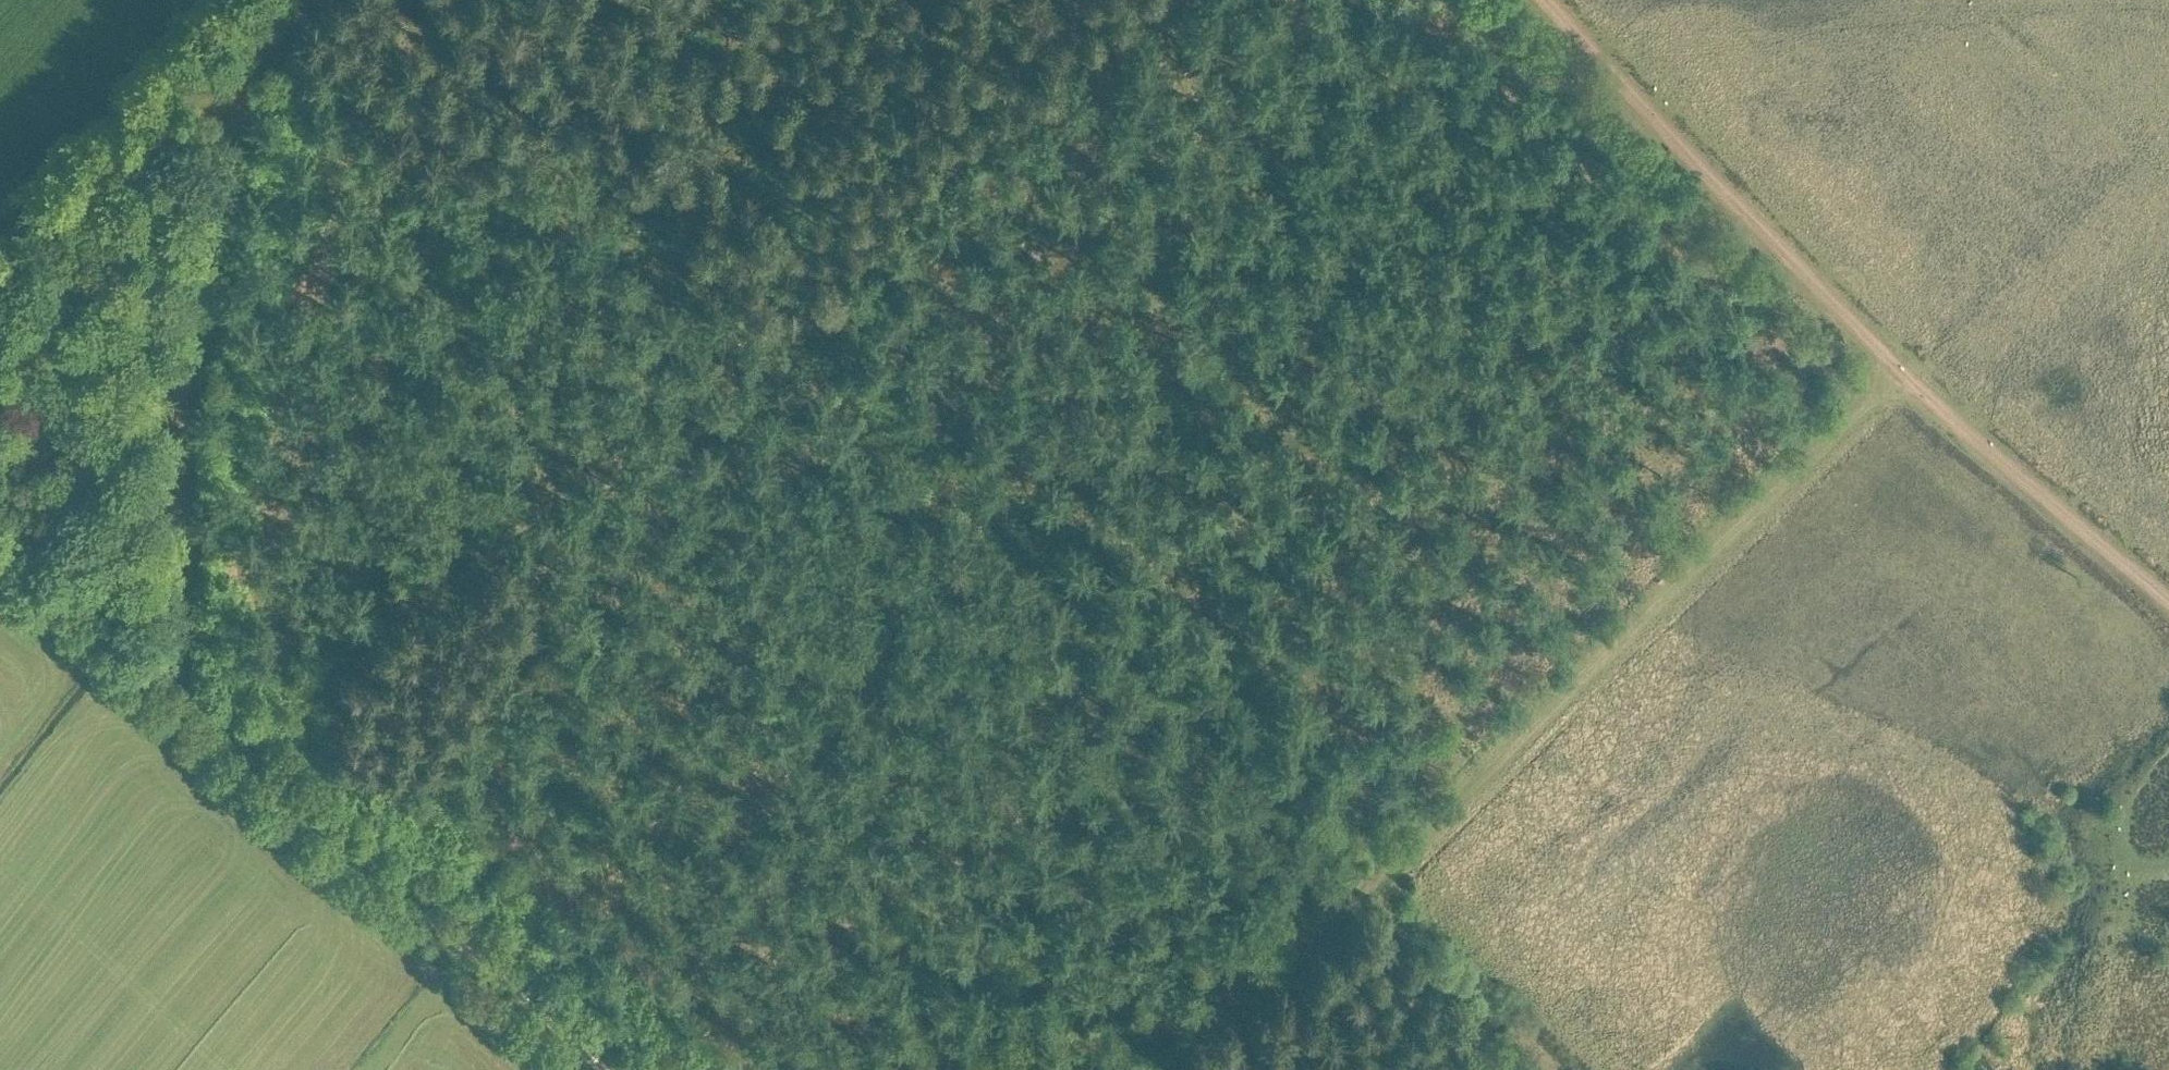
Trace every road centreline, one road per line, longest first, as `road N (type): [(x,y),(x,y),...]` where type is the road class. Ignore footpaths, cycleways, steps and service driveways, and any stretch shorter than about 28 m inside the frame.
road 1 (track): [(825,1069),(1054,1057),(1176,1016),(1296,949),(1376,887),(1897,373)]
road 2 (track): [(606,1069),(228,734),(190,696),(178,658),(164,486),(166,399),(206,160),(248,26),(265,0)]
road 3 (track): [(1545,0),(1897,373),(2168,604)]

